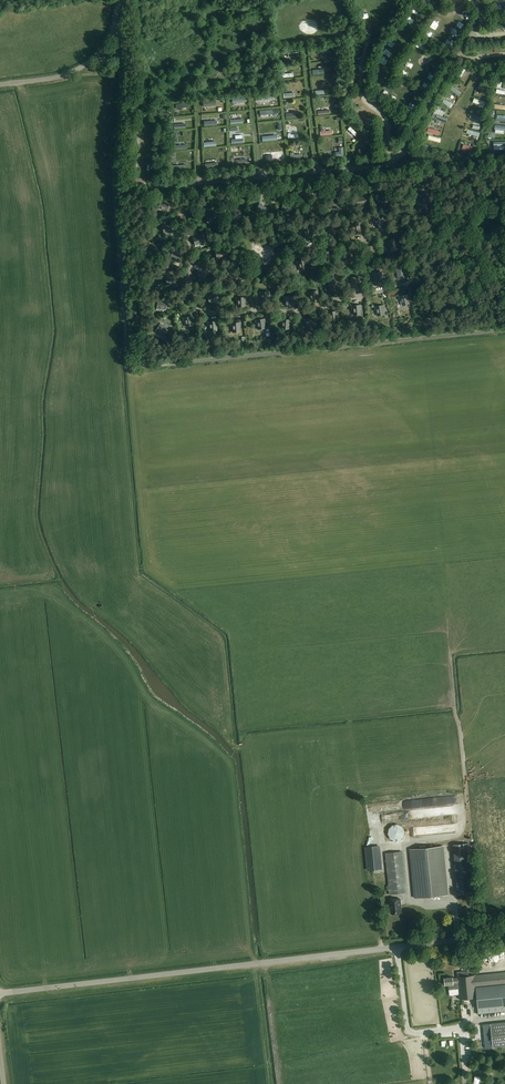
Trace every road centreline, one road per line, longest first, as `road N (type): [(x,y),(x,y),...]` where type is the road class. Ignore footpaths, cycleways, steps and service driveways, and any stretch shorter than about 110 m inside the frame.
road 1 (unclassified): [(504,329),(139,362),(126,341),(117,224),(116,19)]
road 2 (unclassified): [(0,994),(504,934)]
road 3 (unclassified): [(0,85),(75,70),(103,48),(116,19)]

